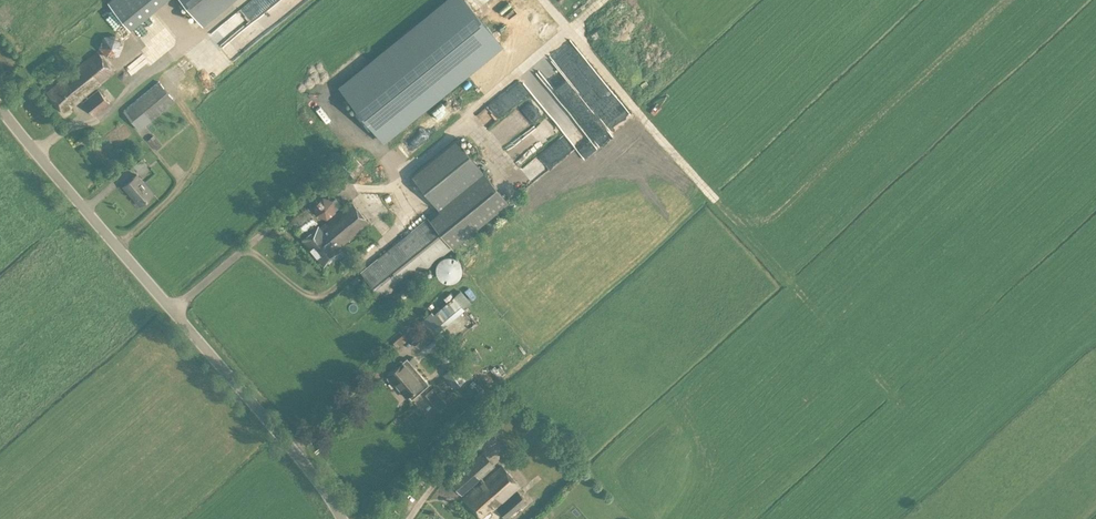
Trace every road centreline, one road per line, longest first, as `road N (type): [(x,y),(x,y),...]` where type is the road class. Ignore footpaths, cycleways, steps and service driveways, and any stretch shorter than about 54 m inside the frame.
road 1 (tertiary): [(341,518),(0,109)]

